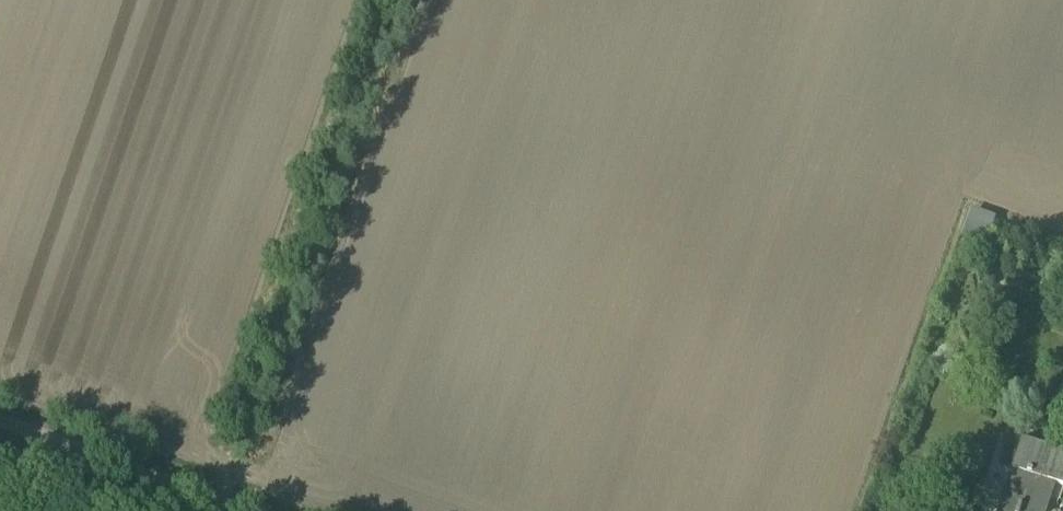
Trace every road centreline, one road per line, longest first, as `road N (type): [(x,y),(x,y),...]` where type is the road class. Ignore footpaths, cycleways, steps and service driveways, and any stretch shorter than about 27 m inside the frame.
road 1 (track): [(242,510),(0,425)]

